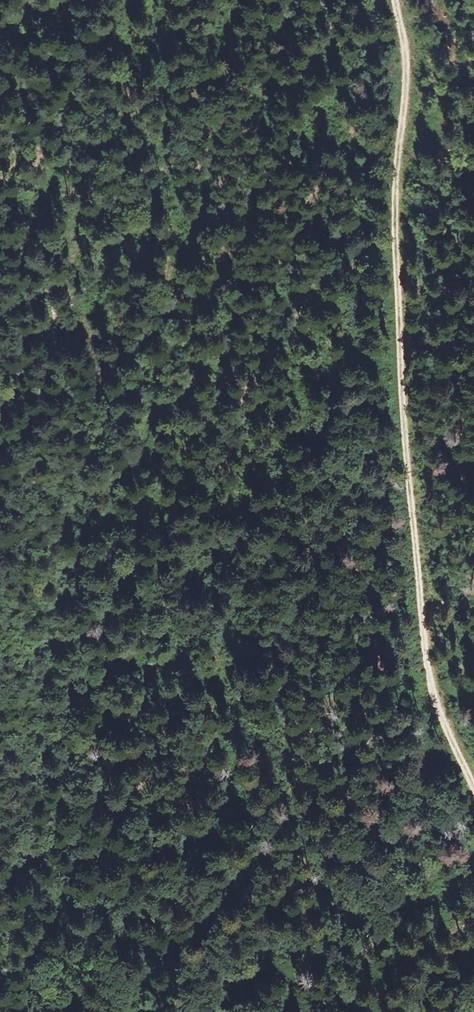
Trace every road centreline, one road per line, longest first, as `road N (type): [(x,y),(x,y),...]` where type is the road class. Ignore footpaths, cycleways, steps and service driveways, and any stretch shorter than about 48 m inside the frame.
road 1 (track): [(473,786),(434,699),(418,581),(396,232),(407,76),(394,0)]
road 2 (track): [(0,494),(18,574),(0,655)]

